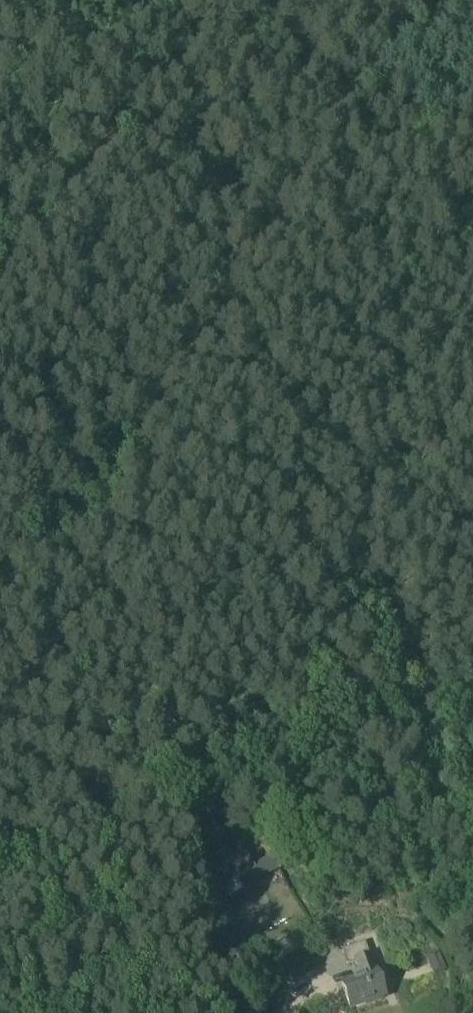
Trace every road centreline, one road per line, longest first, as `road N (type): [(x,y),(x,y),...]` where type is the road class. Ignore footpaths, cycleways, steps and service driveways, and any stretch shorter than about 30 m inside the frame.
road 1 (track): [(472,705),(165,784),(0,877)]
road 2 (track): [(0,269),(225,6)]

